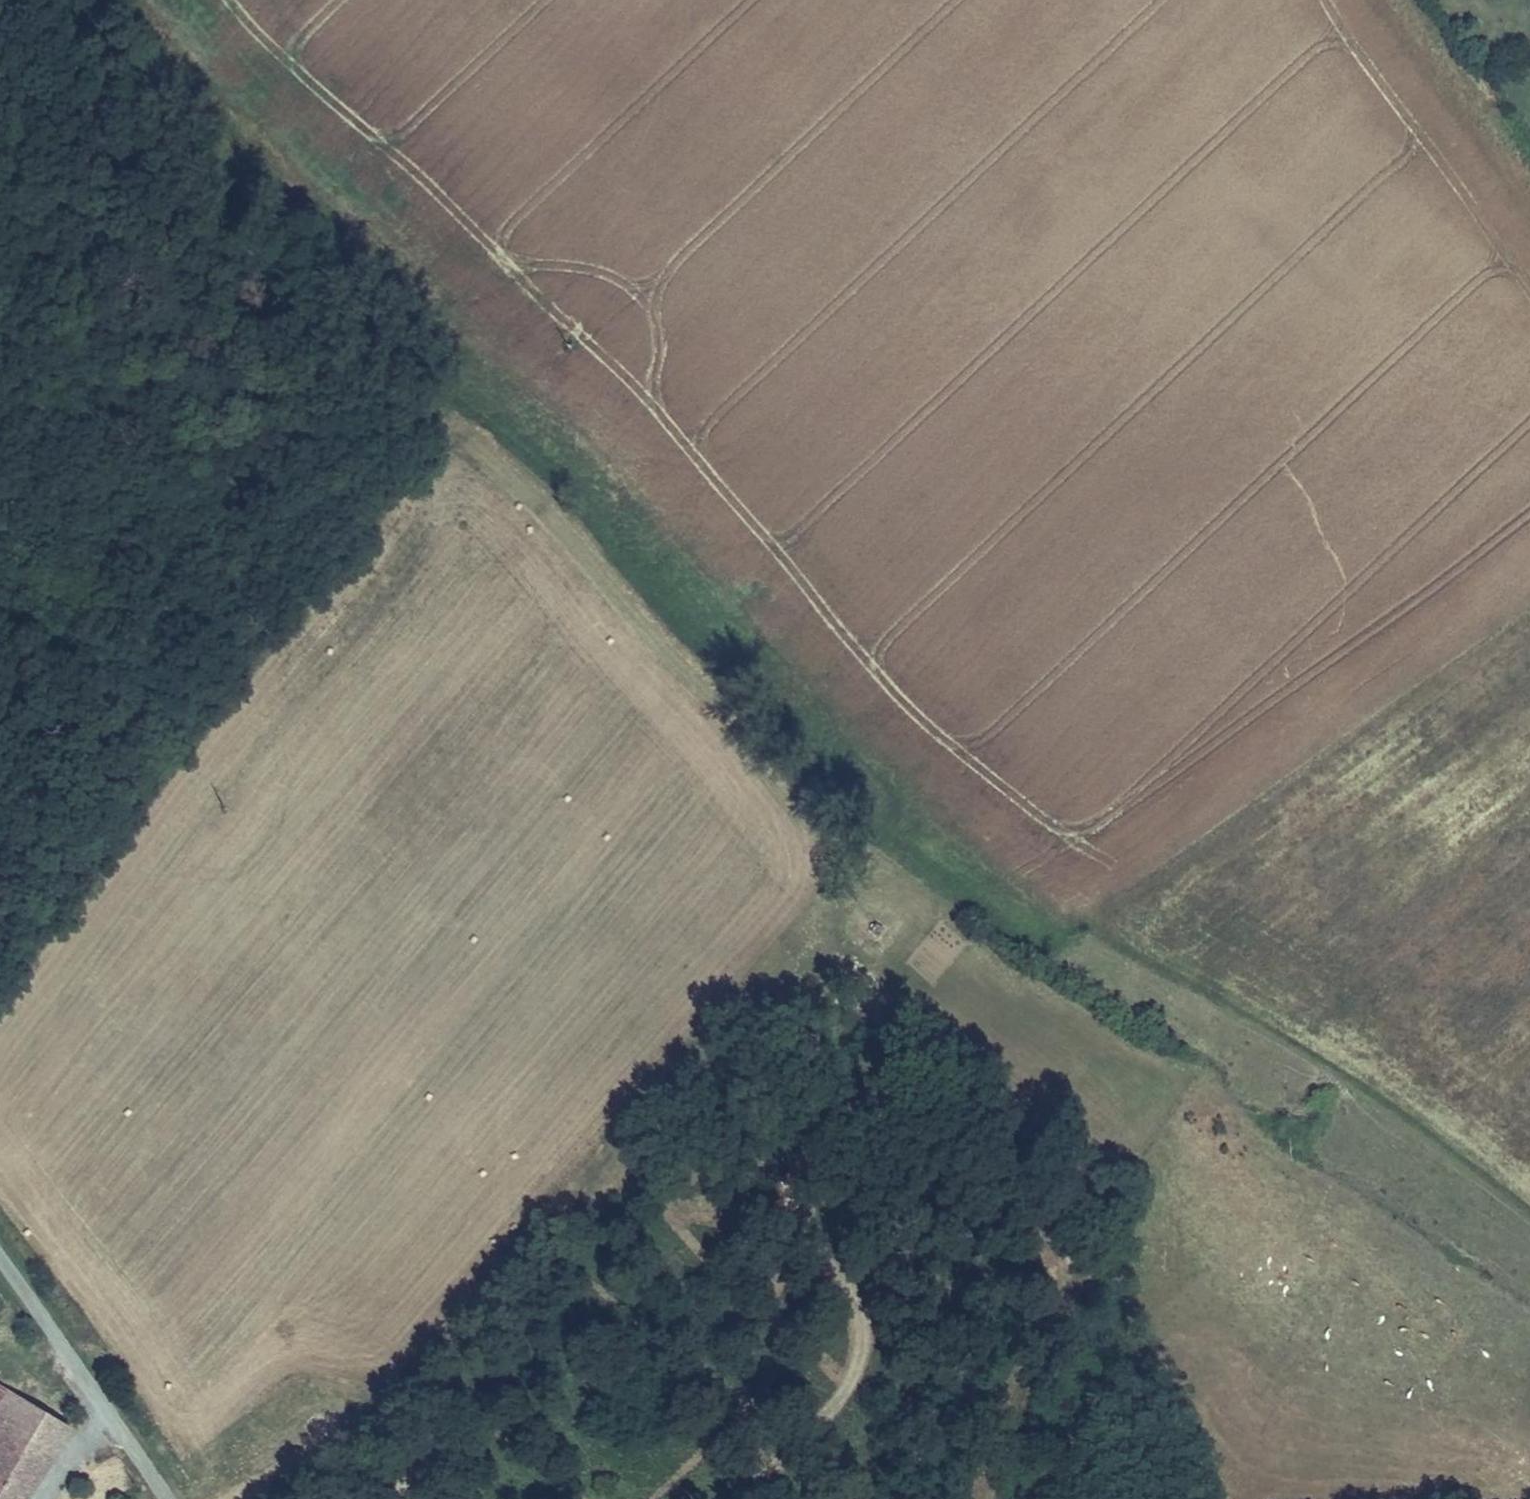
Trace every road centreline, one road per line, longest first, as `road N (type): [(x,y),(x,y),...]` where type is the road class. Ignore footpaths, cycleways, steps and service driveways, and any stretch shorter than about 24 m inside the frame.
road 1 (unclassified): [(0,1257),(172,1498)]

